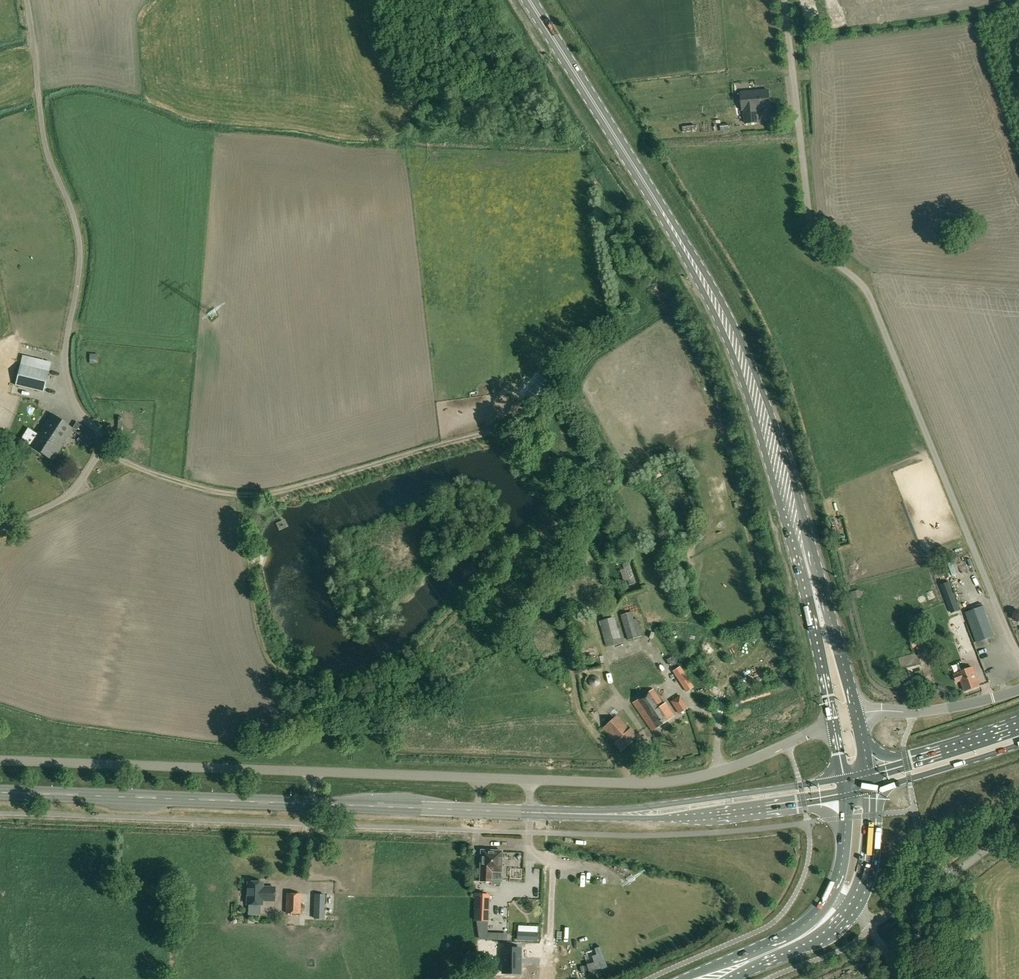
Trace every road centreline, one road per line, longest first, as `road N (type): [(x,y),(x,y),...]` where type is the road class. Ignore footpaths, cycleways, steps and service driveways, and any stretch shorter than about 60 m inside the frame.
road 1 (primary): [(857,714),(766,395),(723,303),(624,148)]
road 2 (primary): [(624,148),(736,362),(833,721)]
road 3 (track): [(490,429),(264,495),(209,490),(98,451)]
road 4 (track): [(25,0),(44,141),(78,230),(80,265),(62,354)]
road 5 (unclassified): [(530,781),(686,780),(789,745),(833,721)]
road 6 (unclassified): [(314,774),(0,761)]
road 7 (tertiary): [(311,805),(0,793)]
road 8 (tertiary): [(584,814),(710,815),(846,795)]
road 9 (tertiary): [(844,778),(584,814)]
road 10 (unclassified): [(1018,829),(871,927)]
road 11 (primary): [(624,148),(529,0)]
road 12 (primary): [(830,896),(783,937),(681,978)]
road 13 (tertiary): [(478,811),(311,805)]
road 14 (unclassified): [(478,778),(314,774)]
road 15 (unclassified): [(857,714),(954,708),(1018,690)]
road 16 (primary): [(1018,725),(867,773)]
road 17 (primary): [(869,790),(1018,745)]
road 18 (primary): [(731,978),(810,942),(849,906)]

